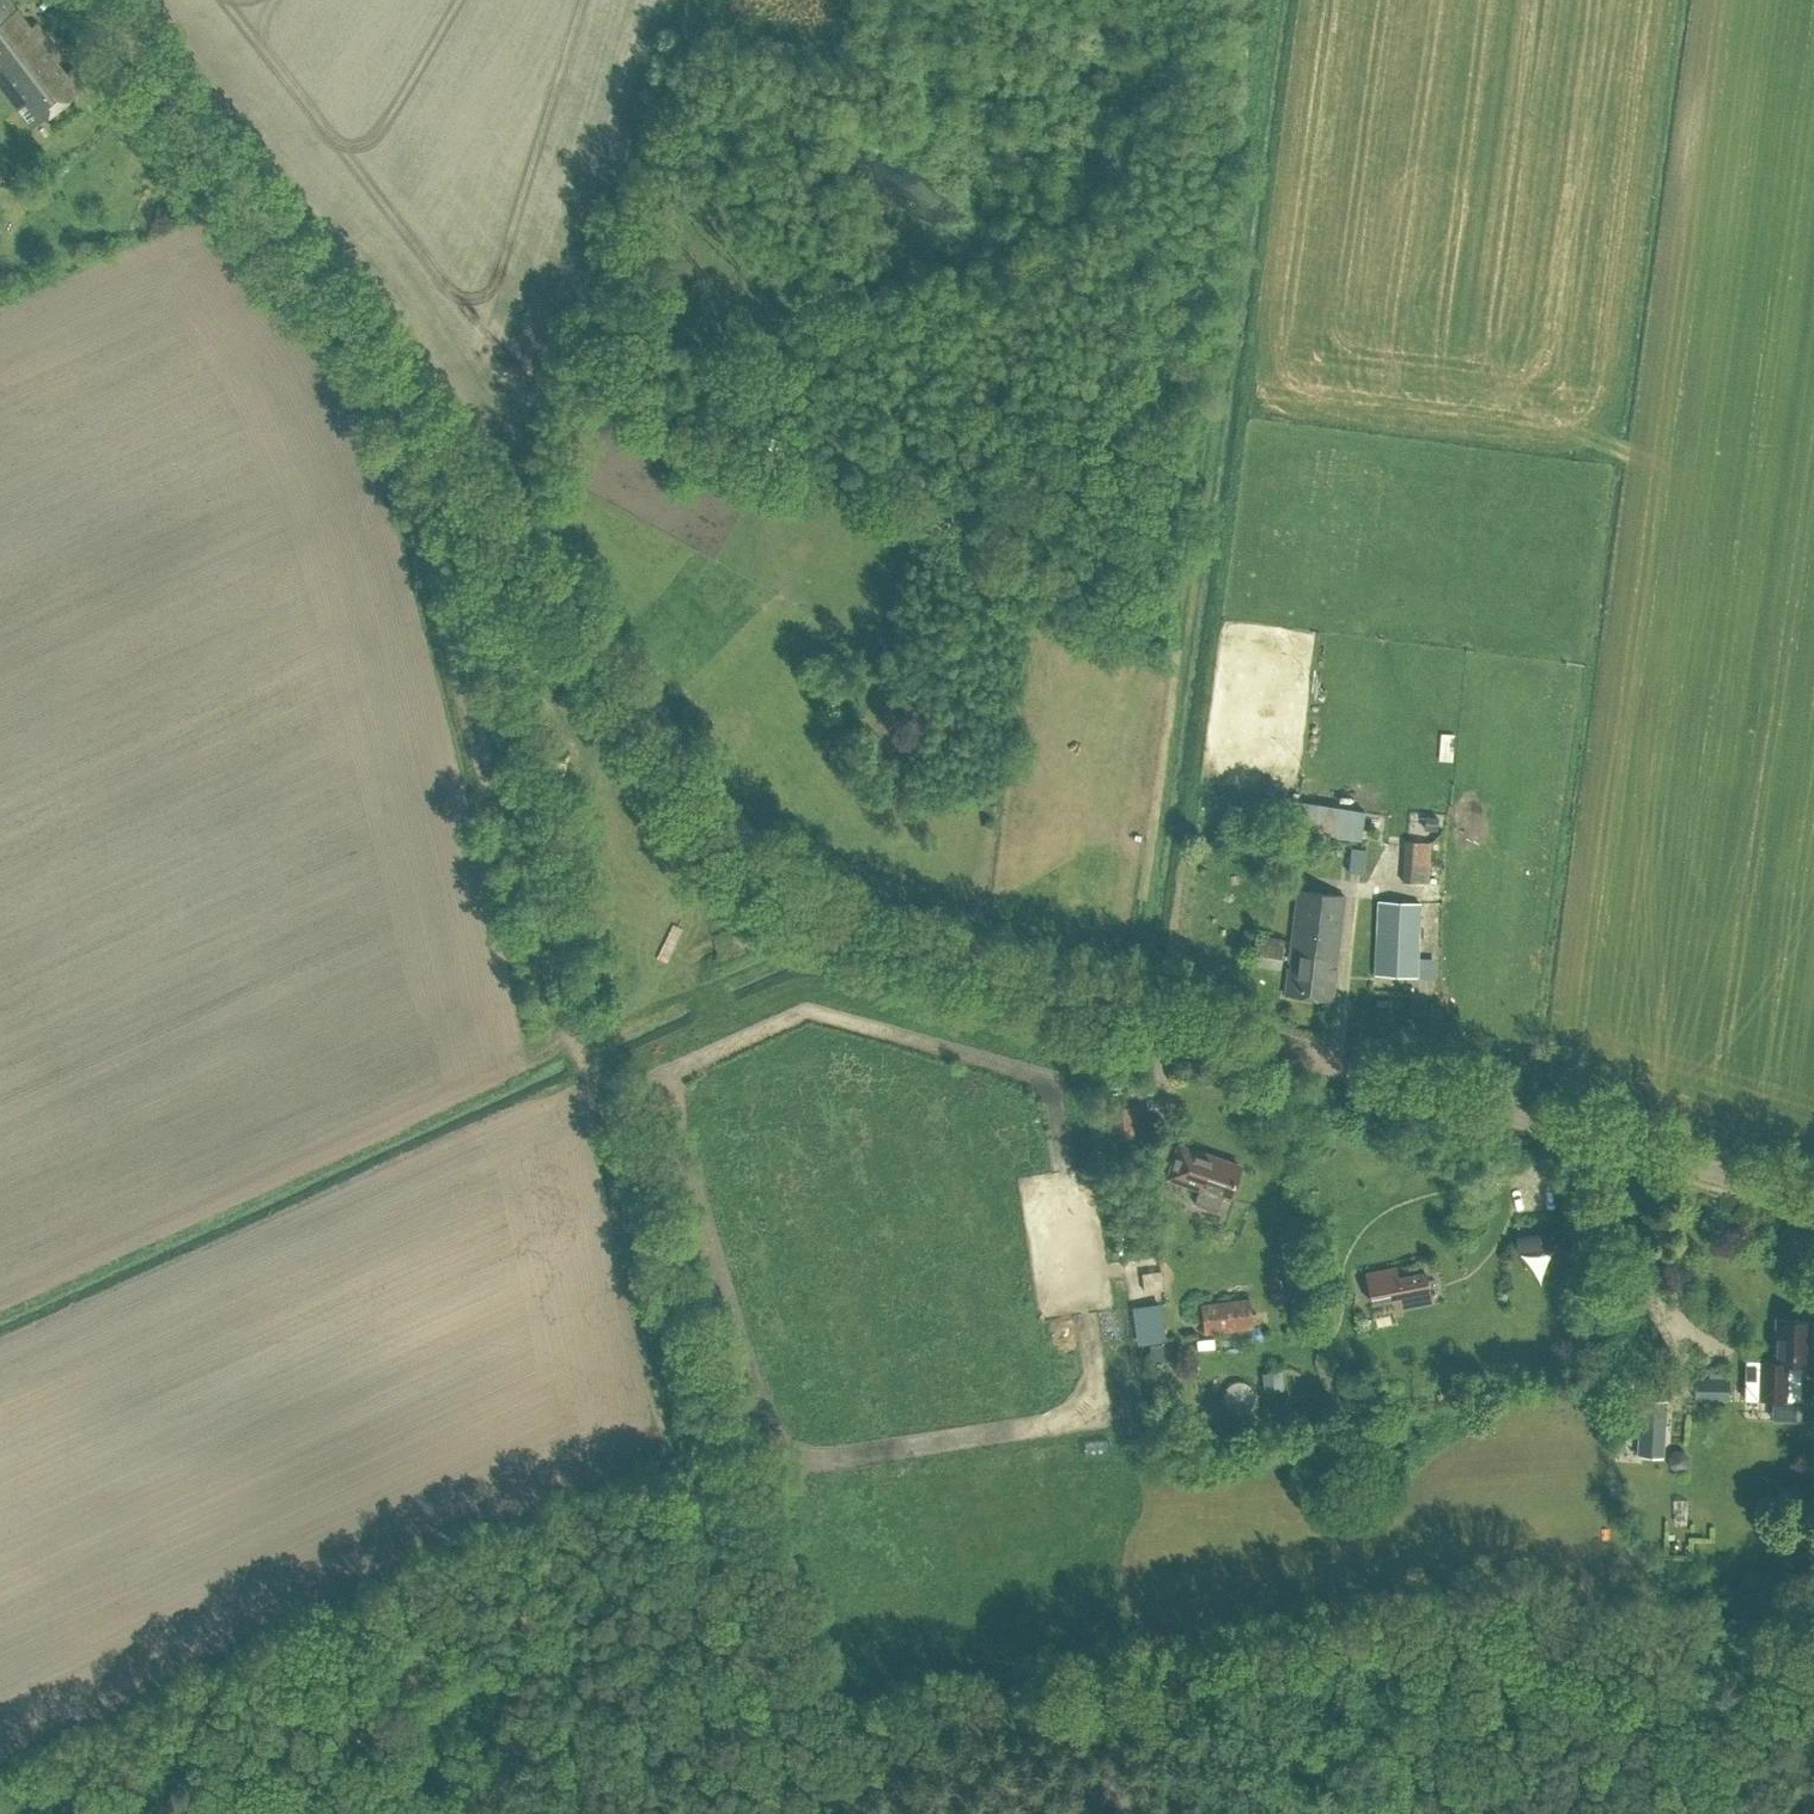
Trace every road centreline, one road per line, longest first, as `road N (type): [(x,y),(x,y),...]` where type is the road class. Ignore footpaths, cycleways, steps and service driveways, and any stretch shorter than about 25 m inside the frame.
road 1 (tertiary): [(1813,1197),(853,925),(791,892),(97,0)]
road 2 (track): [(409,403),(408,477),(579,1041),(674,1420),(813,1813)]

